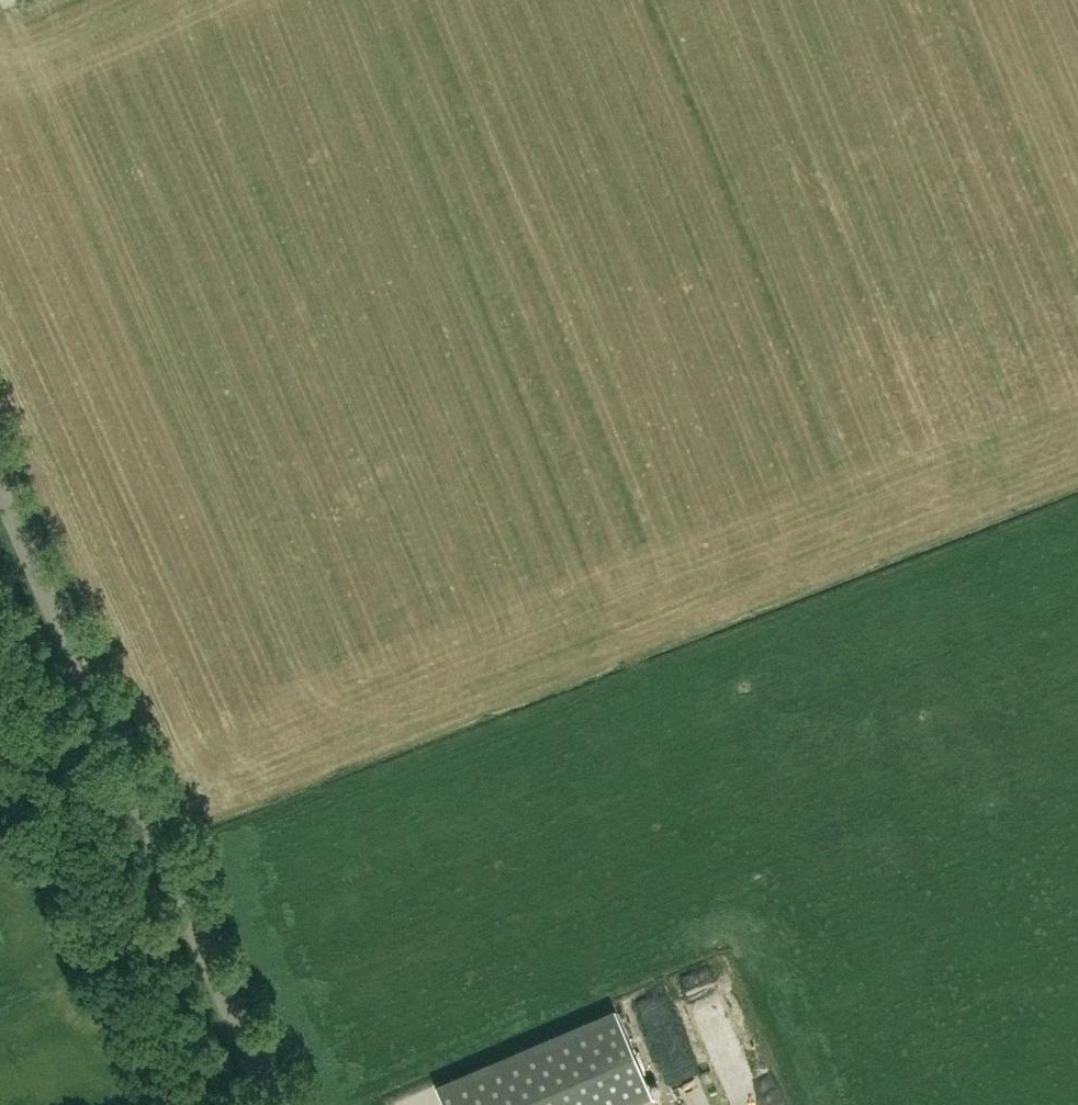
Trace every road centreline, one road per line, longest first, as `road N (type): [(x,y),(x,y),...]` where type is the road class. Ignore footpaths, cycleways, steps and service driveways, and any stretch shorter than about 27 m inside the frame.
road 1 (unclassified): [(265,1104),(0,502)]

